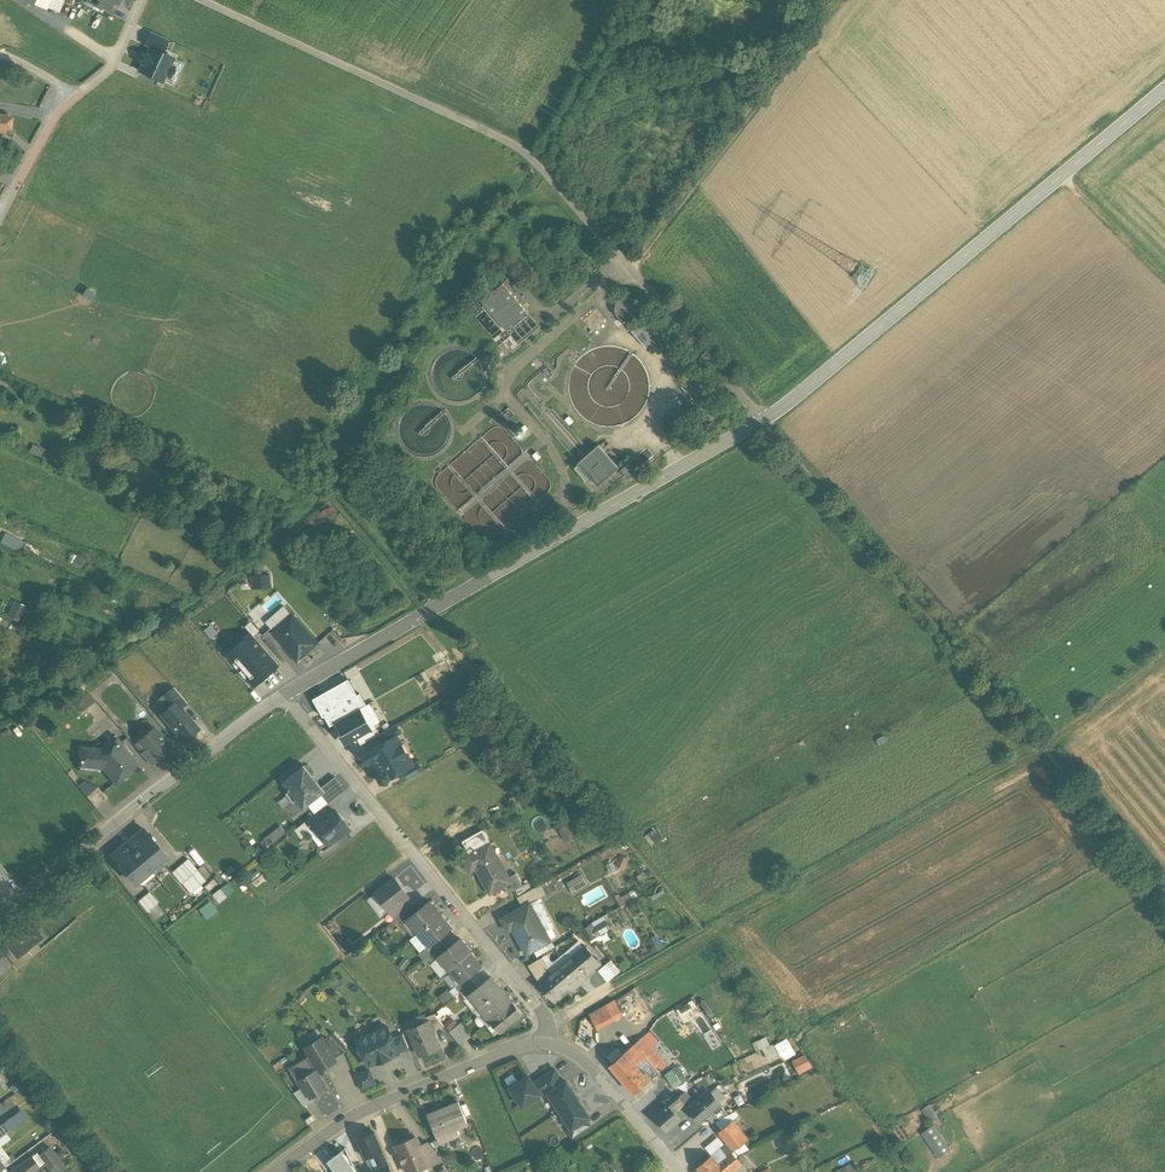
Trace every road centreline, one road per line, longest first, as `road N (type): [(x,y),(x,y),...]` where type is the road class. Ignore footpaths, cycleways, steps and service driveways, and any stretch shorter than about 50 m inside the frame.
road 1 (unclassified): [(200,0),(527,155),(765,420)]
road 2 (track): [(553,1024),(715,942),(1049,752),(1164,665)]
road 3 (unclassified): [(765,420),(286,694)]
road 4 (unclassified): [(1164,92),(765,420)]
road 5 (residential): [(551,1043),(553,1024),(286,694)]
road 6 (unclassified): [(286,694),(0,914)]
road 7 (track): [(636,279),(850,0)]
road 8 (residential): [(277,1171),(356,1114),(522,1047),(551,1043)]
road 9 (residential): [(0,217),(60,109),(117,60),(143,0)]
road 10 (track): [(634,0),(538,165)]
road 11 (residential): [(551,1043),(581,1058),(680,1171)]
road 12 (track): [(1049,752),(1164,890)]
road 13 (track): [(1164,278),(1065,176)]

